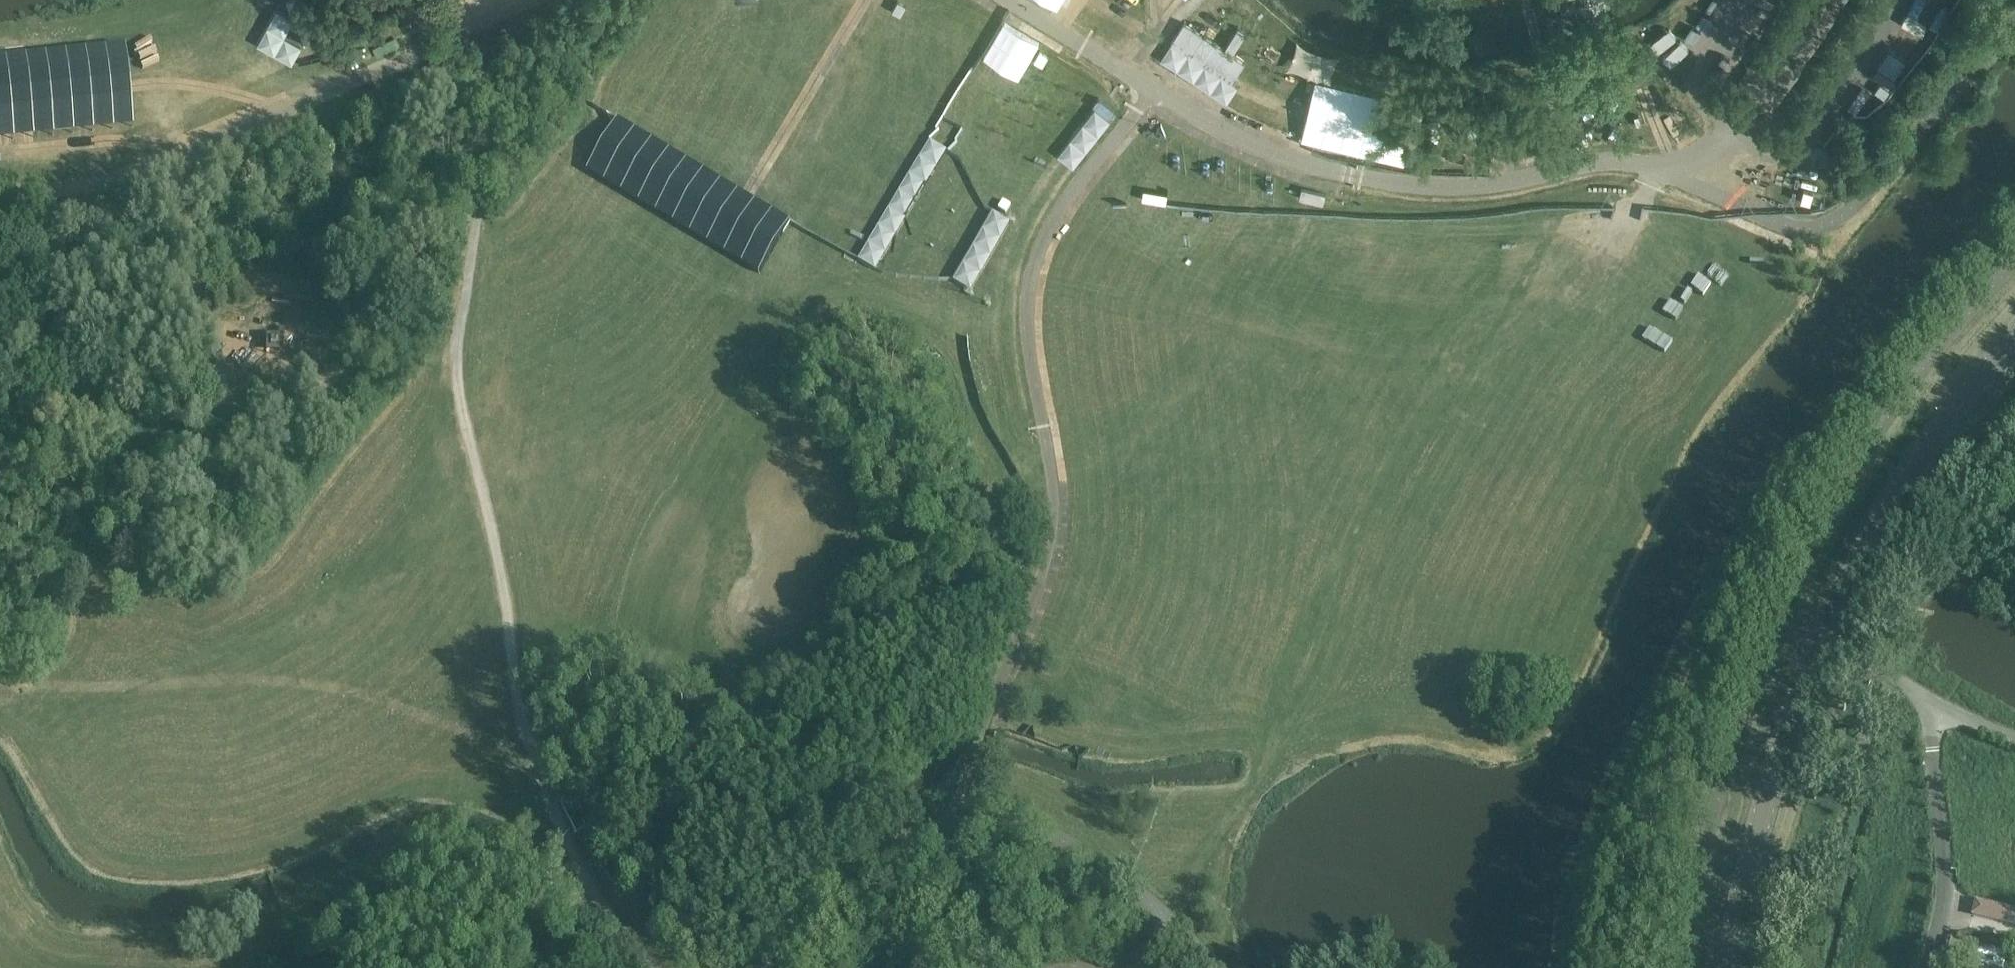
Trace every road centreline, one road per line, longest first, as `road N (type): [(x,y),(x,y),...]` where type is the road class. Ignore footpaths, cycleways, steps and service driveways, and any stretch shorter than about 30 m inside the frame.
road 1 (tertiary): [(1818,642),(1880,522),(1980,372),(2014,334)]
road 2 (tertiary): [(1728,967),(1776,762),(1818,642)]
road 3 (residential): [(1928,967),(1947,884),(1932,735),(1940,705)]
road 4 (residential): [(1818,642),(1940,705)]

